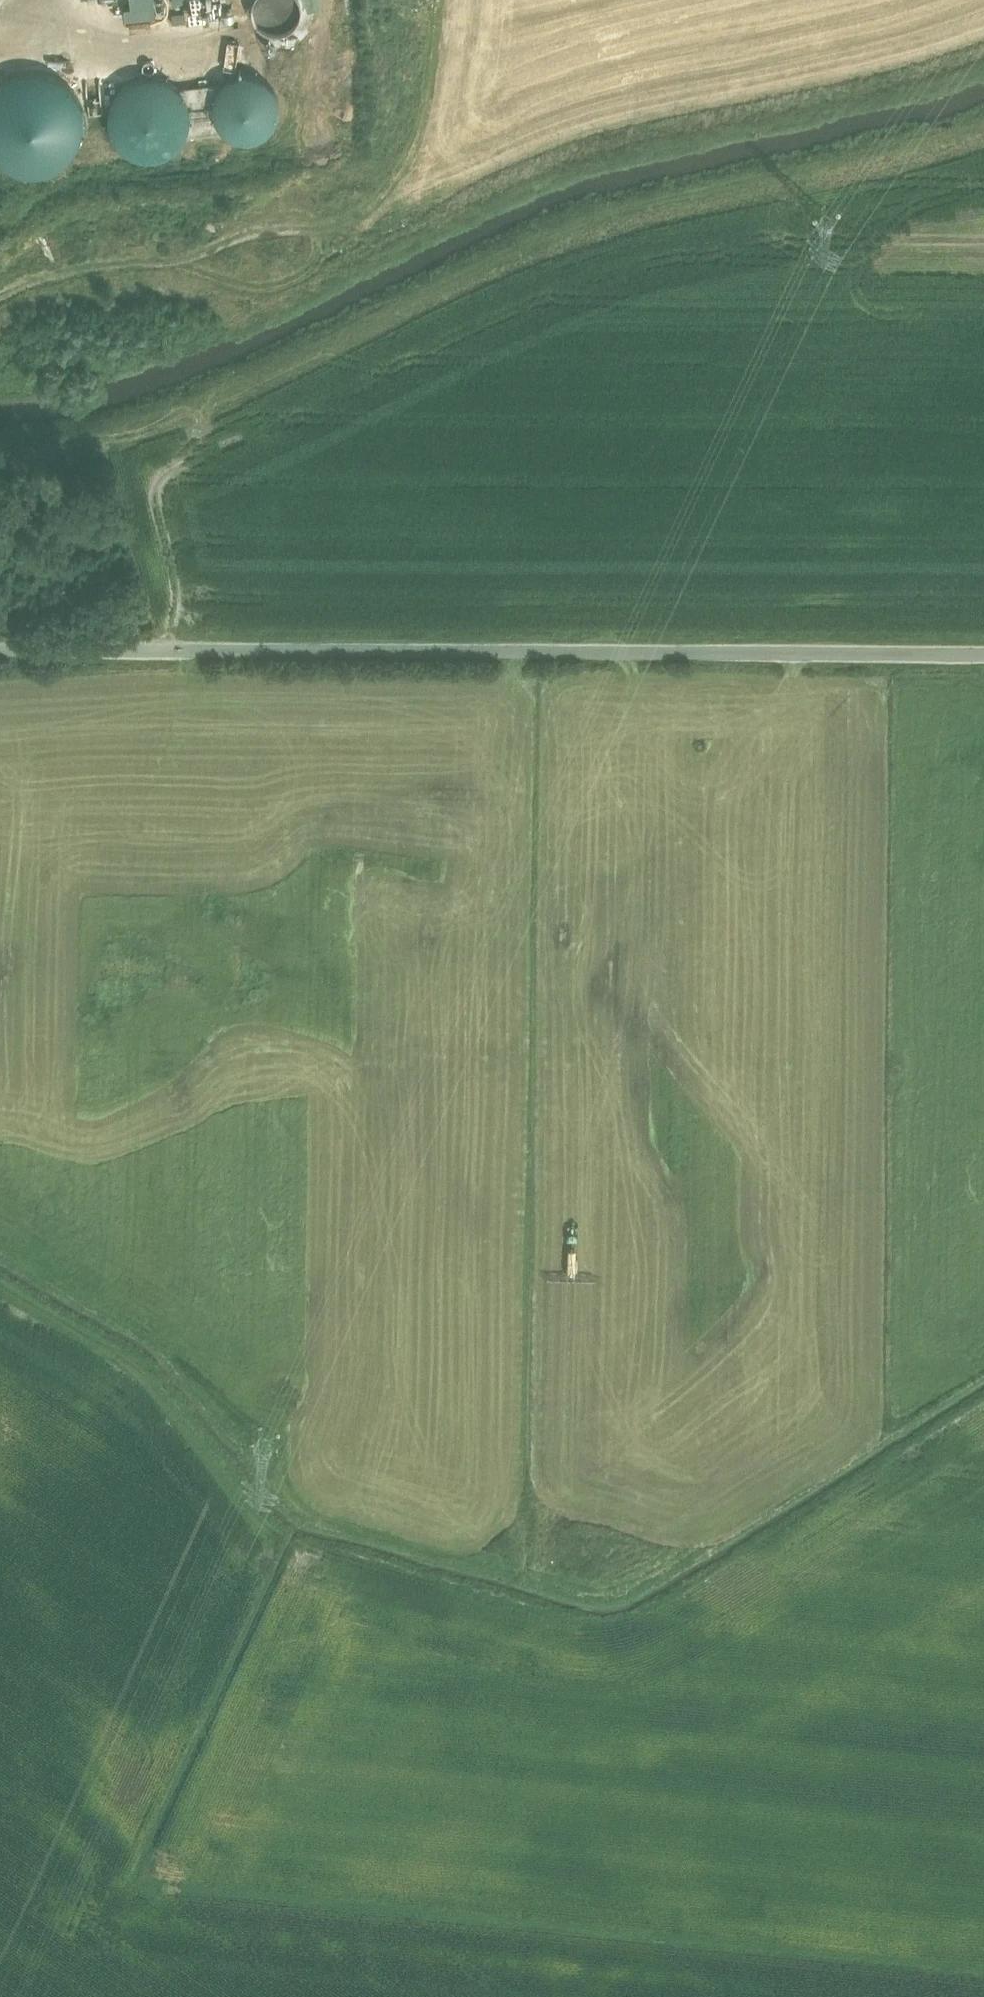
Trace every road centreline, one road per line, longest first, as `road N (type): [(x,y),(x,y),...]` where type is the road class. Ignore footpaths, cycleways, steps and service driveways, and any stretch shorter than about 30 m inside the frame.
road 1 (unclassified): [(0,648),(983,659)]

